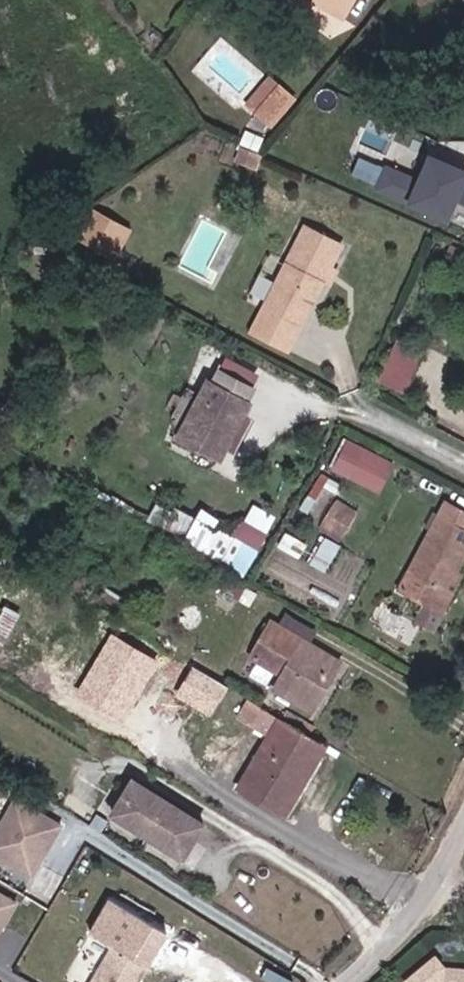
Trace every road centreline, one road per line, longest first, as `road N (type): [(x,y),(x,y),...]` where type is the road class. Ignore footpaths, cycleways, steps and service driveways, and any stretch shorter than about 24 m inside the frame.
road 1 (residential): [(463,818),(430,885),(349,981)]

